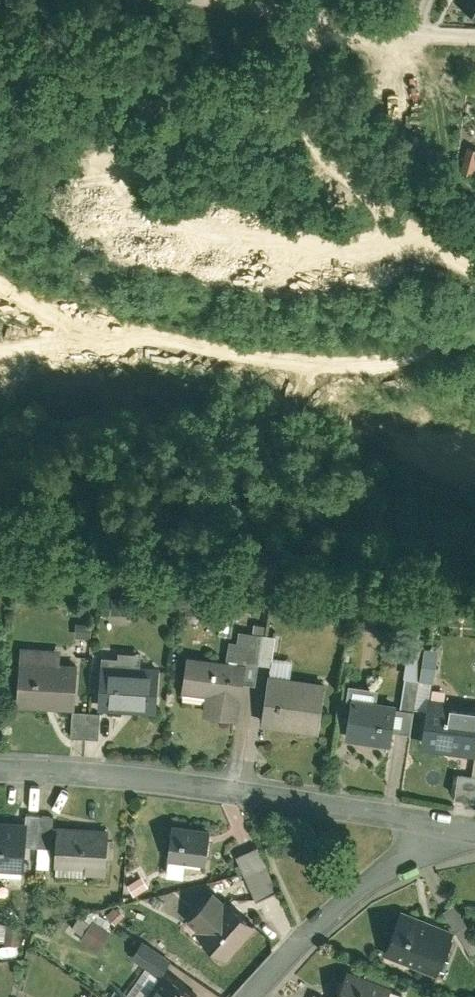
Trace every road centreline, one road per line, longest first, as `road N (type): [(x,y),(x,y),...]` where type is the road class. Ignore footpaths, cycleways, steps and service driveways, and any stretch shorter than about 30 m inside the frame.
road 1 (track): [(0,318),(62,352),(336,402),(380,404),(474,356)]
road 2 (residential): [(0,767),(240,788),(465,826)]
road 3 (residential): [(250,996),(307,934),(402,858),(465,826)]
road 4 (track): [(330,13),(314,71),(316,119),(332,154),(411,228)]
road 5 (track): [(474,256),(411,228),(387,249),(237,244)]
road 6 (residential): [(474,30),(417,28),(284,0)]

